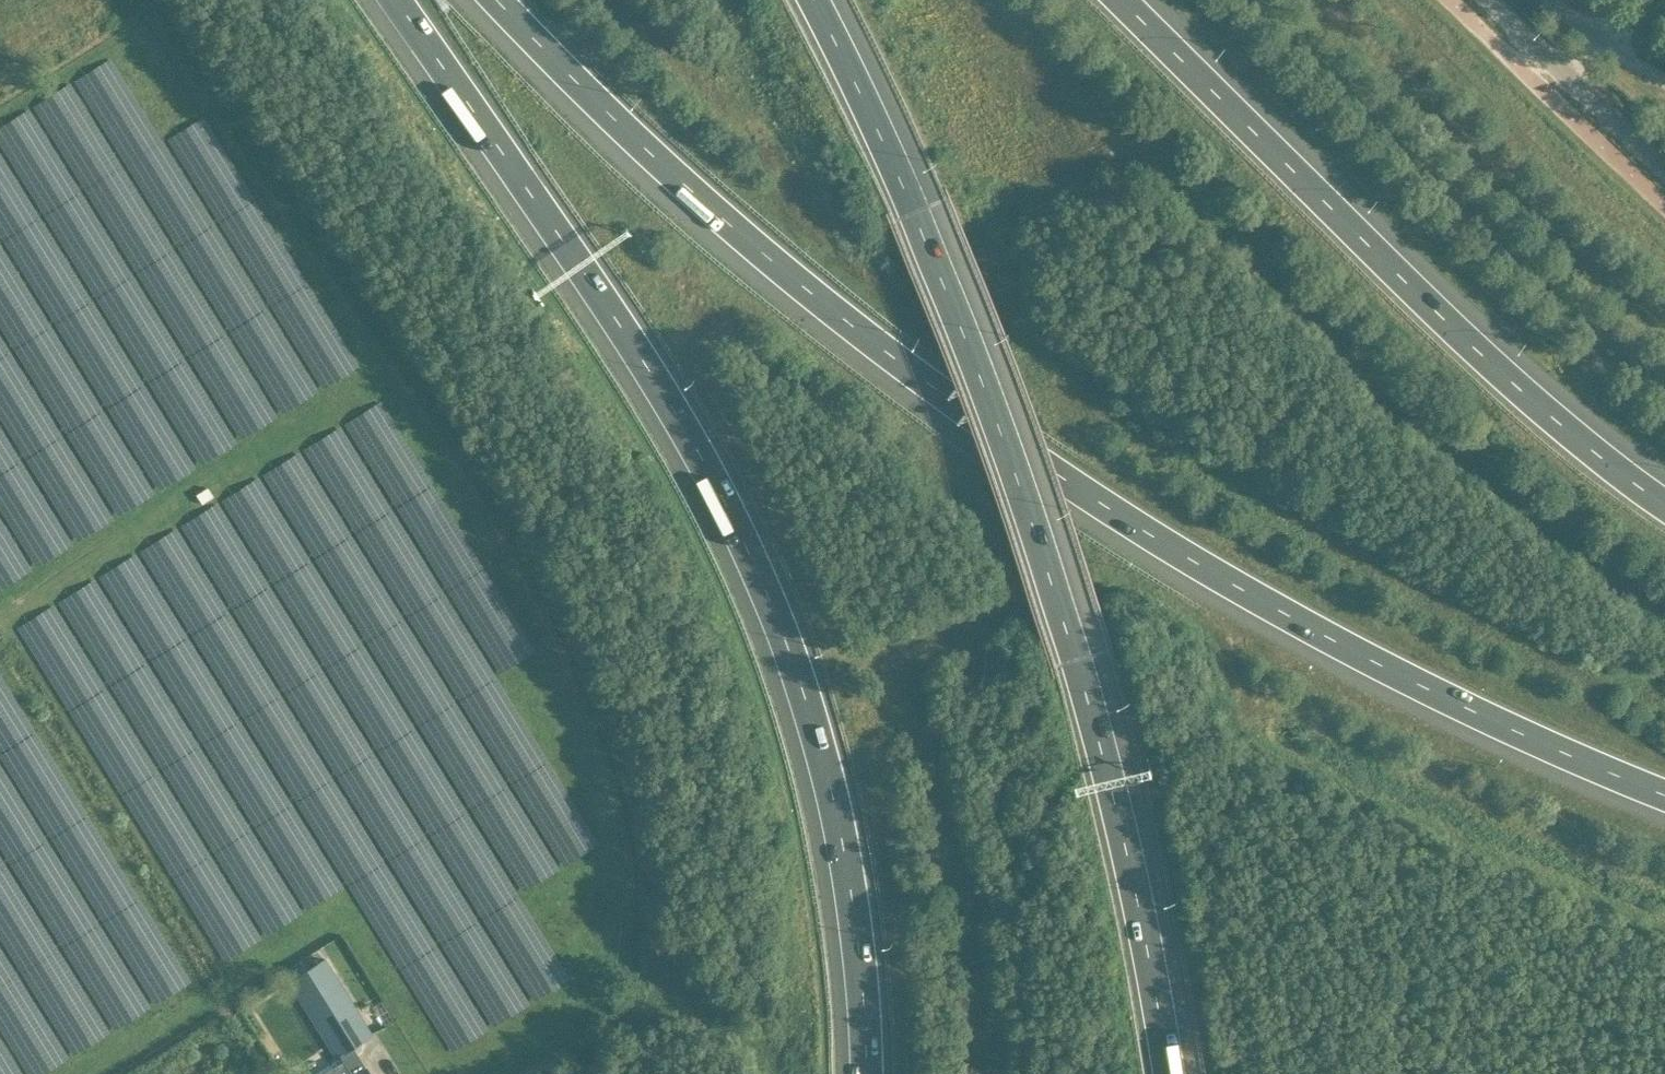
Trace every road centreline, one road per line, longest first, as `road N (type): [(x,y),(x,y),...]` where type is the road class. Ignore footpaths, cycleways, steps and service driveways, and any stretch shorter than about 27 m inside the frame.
road 1 (motorway): [(495,0),(732,231),(1098,506),(1348,651),(1664,797)]
road 2 (motorway): [(392,0),(666,394),(784,637),(820,747),(849,881),(863,1073)]
road 3 (motorway): [(1172,1073),(1135,881),(1039,536),(914,211),(811,0)]
road 4 (motorway): [(1664,503),(1575,438),(1443,318),(1114,0)]
road 5 (track): [(368,384),(0,611)]
road 6 (unclassified): [(1499,0),(1664,159)]

